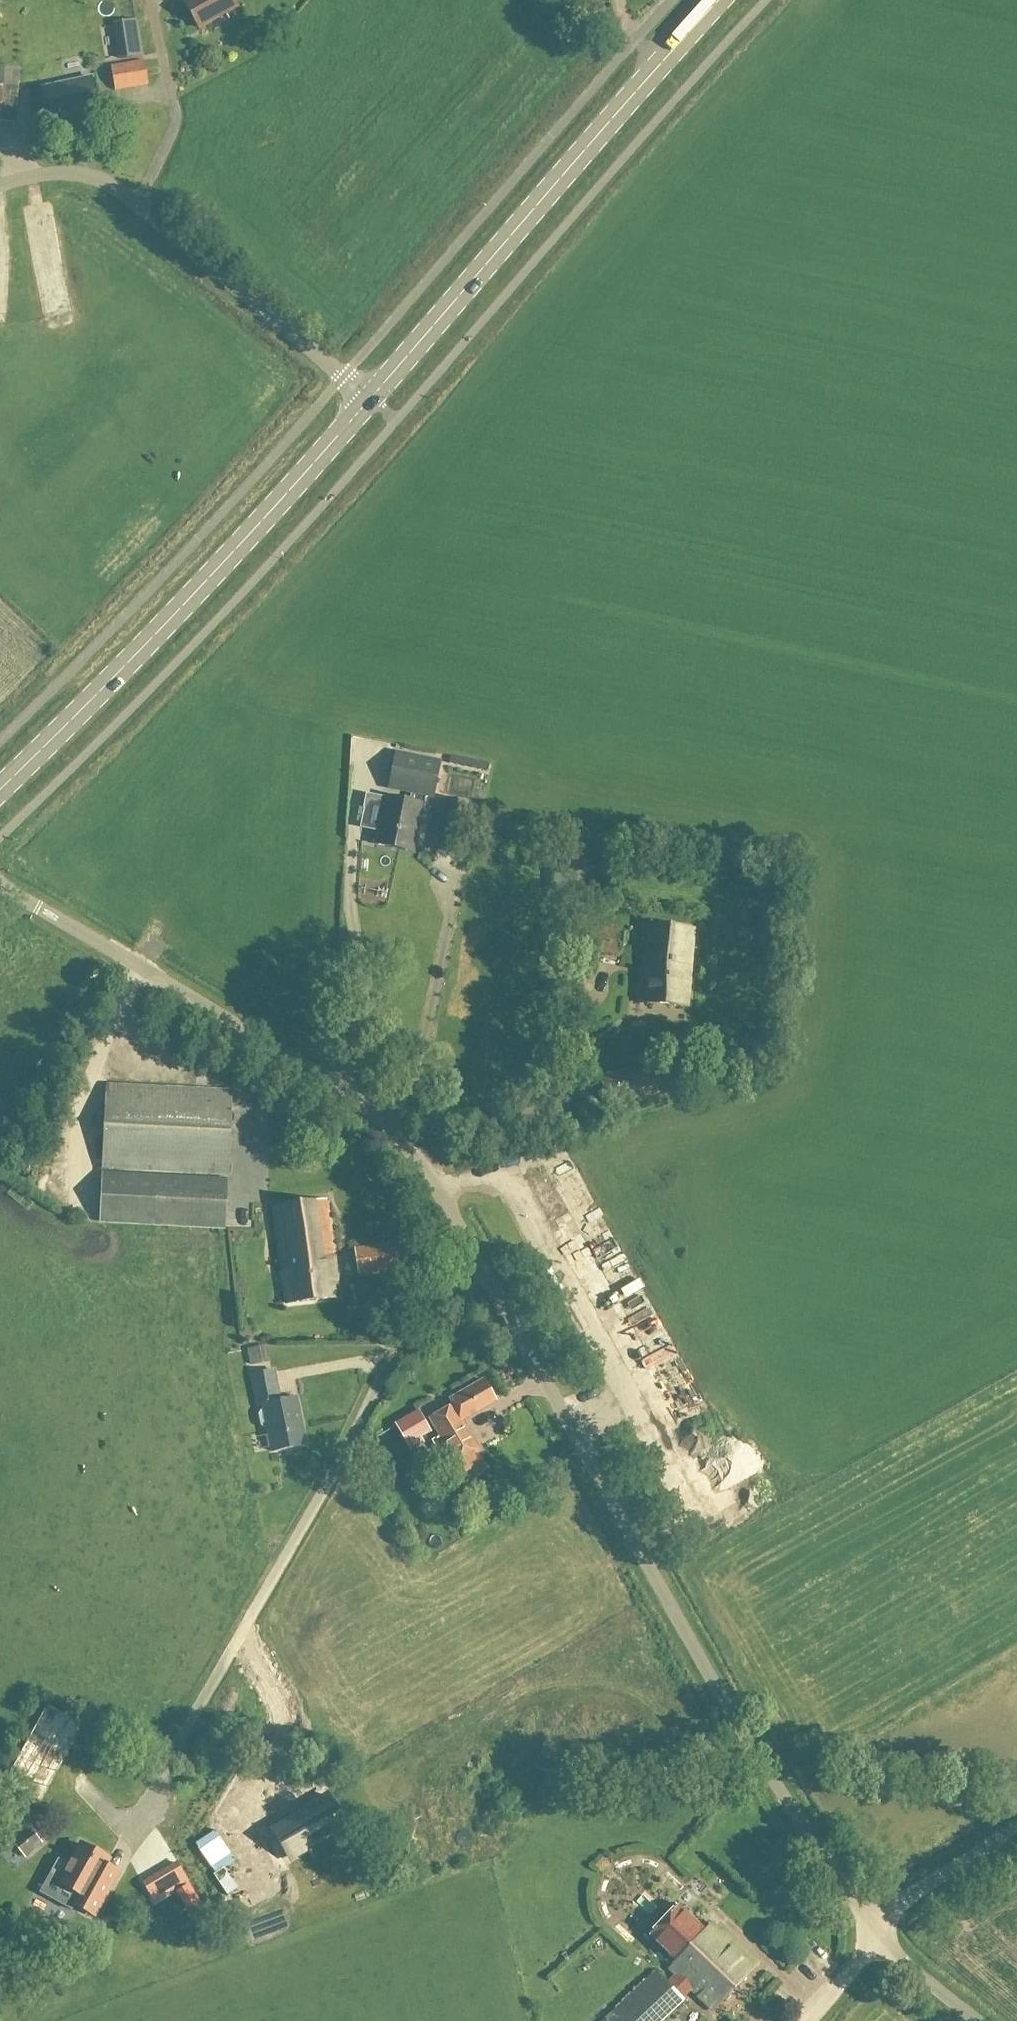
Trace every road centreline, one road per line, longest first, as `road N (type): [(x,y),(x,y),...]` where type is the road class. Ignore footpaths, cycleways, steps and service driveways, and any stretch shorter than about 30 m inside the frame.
road 1 (unclassified): [(875,1933),(836,1885),(469,1235)]
road 2 (unclassified): [(469,1235),(421,1147),(394,1116),(0,889)]
road 3 (unclassified): [(189,1733),(384,1352),(469,1235)]
road 4 (secondary): [(370,406),(728,0)]
road 5 (secondary): [(0,793),(370,406)]
road 6 (unclassified): [(370,406),(115,173),(44,151),(0,164)]
road 7 (unclassified): [(875,1933),(905,1903),(1016,1832)]
road 8 (unclassified): [(982,2020),(875,1933)]

